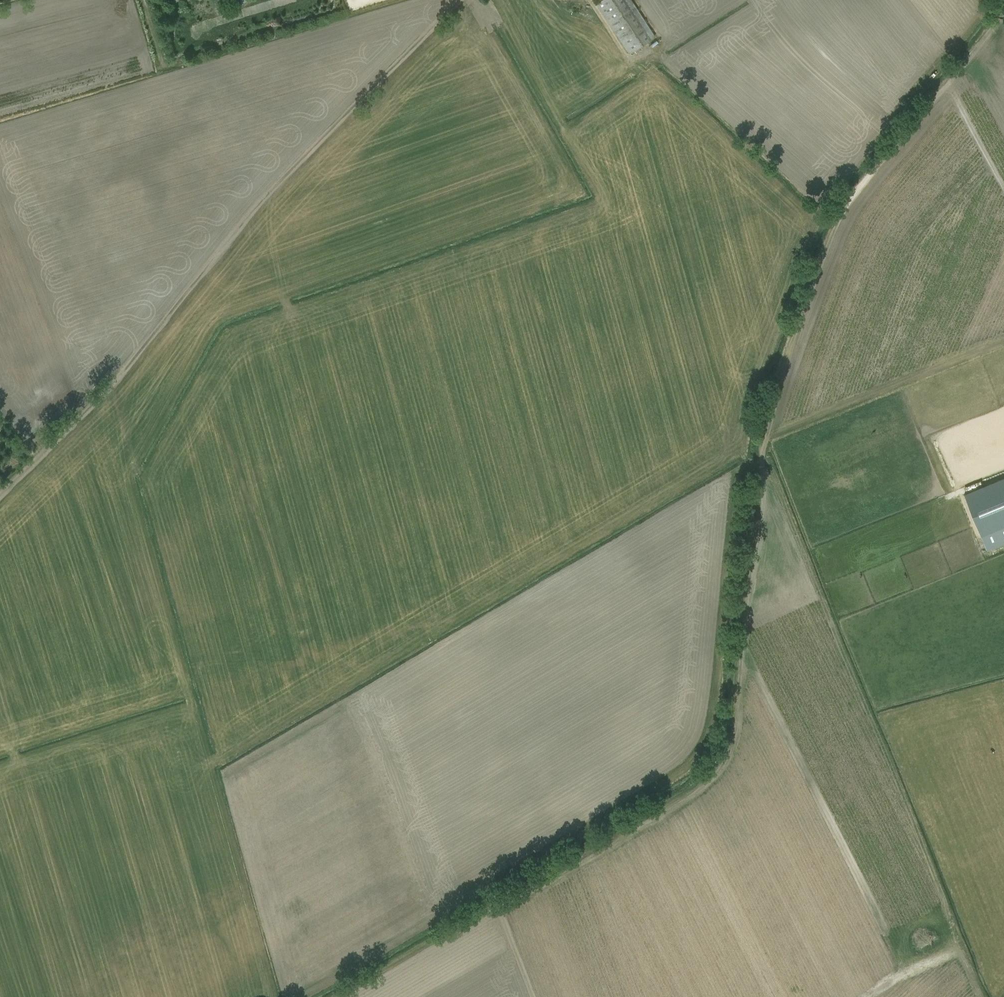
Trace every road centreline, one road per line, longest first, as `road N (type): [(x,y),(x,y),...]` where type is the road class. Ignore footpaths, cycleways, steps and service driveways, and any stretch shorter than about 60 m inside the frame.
road 1 (track): [(0,492),(141,355),(419,50)]

